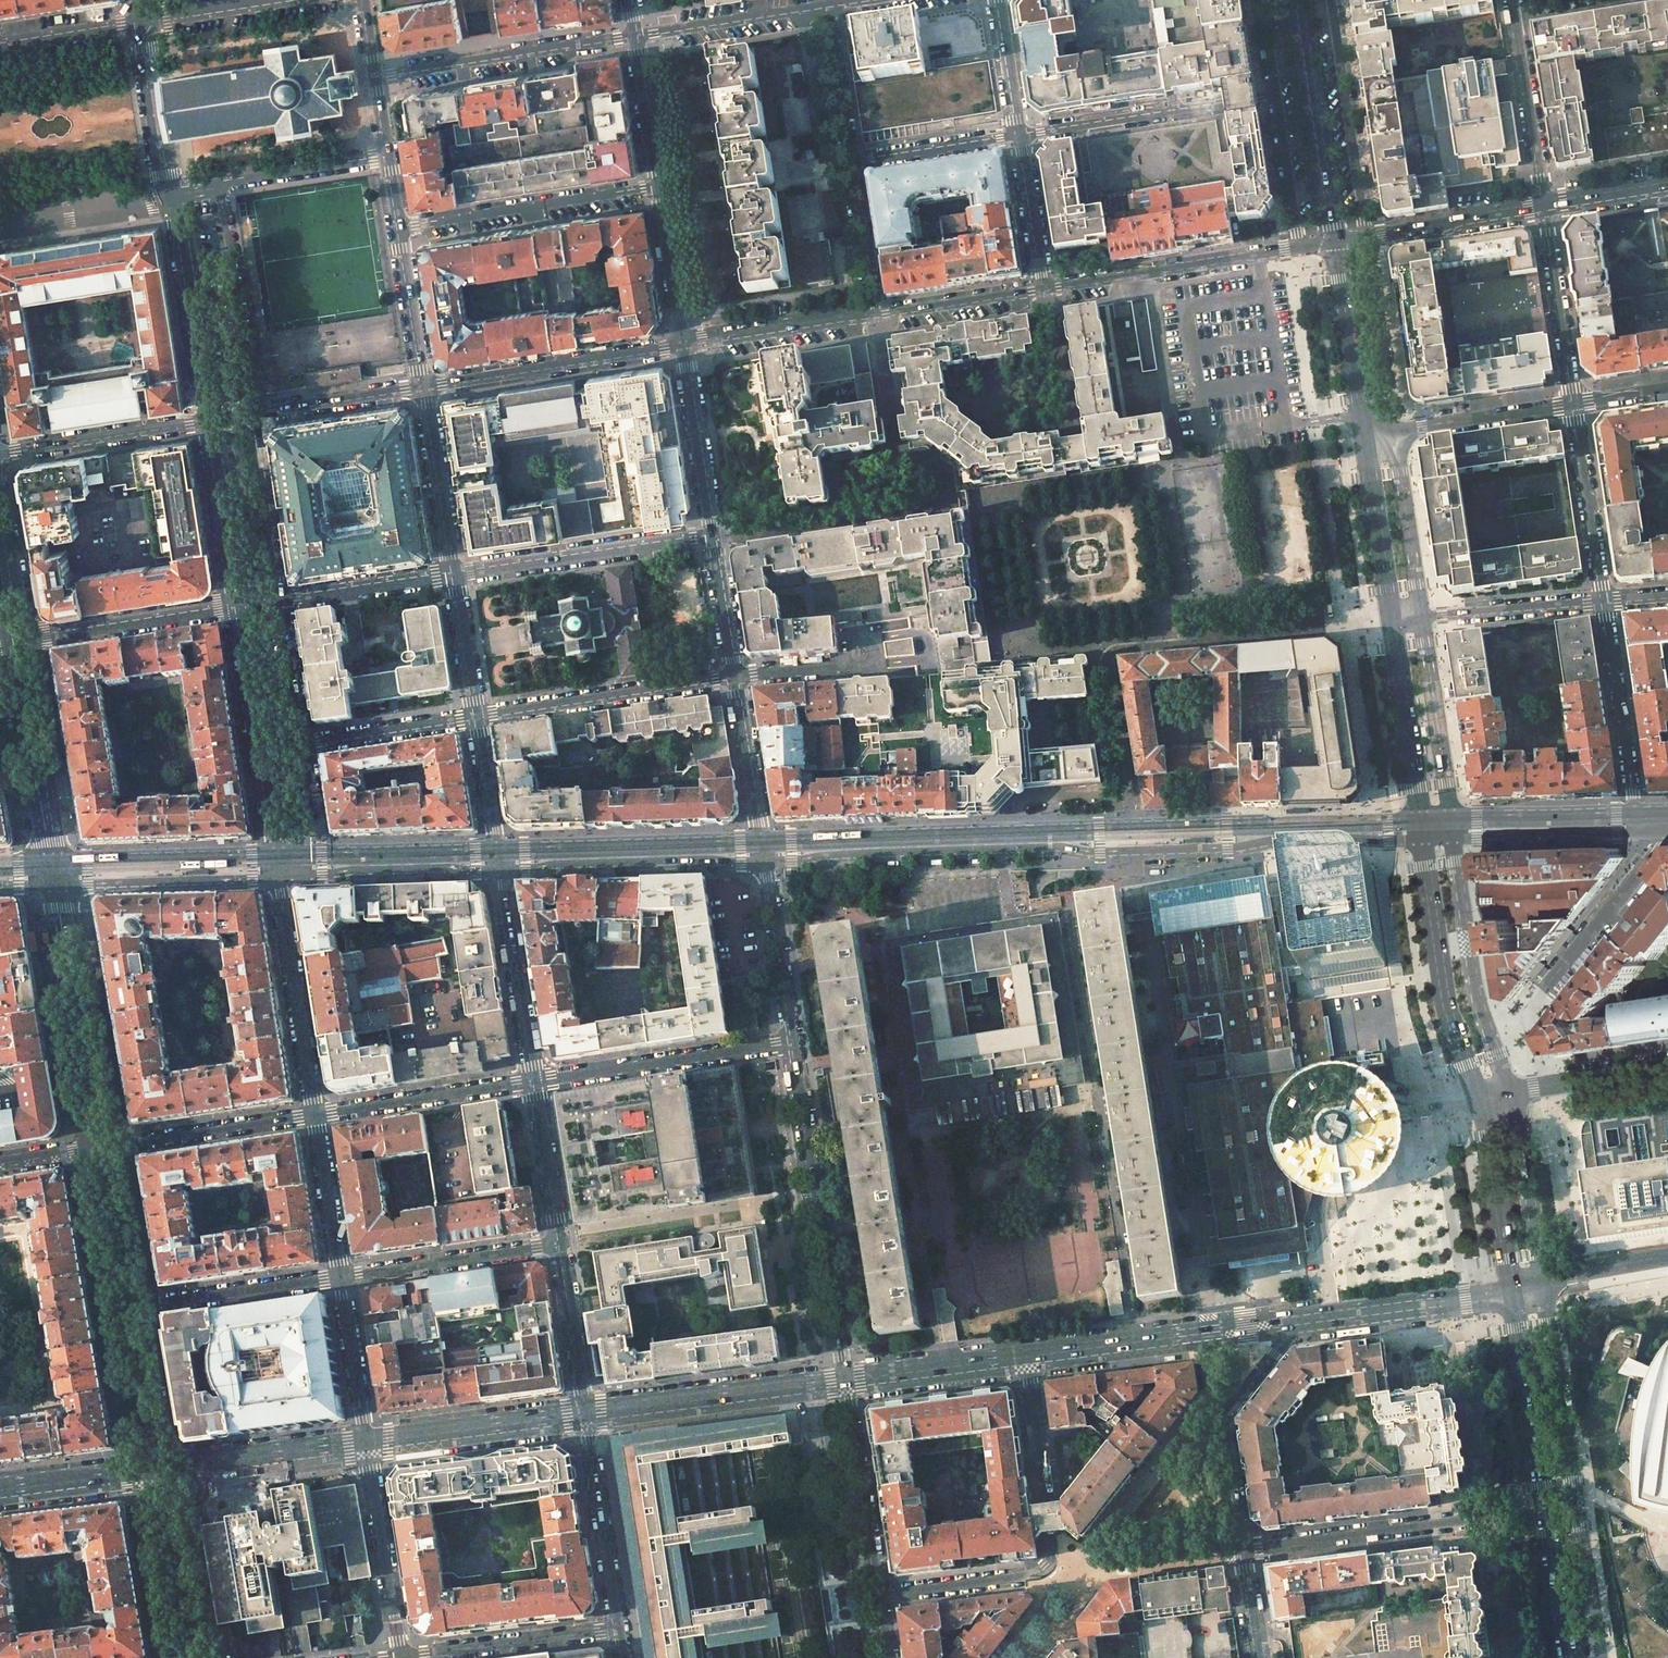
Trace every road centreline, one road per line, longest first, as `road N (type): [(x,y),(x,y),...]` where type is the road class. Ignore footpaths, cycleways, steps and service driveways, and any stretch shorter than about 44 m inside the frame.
road 1 (tertiary): [(762,861),(1422,838)]
road 2 (residential): [(1028,1358),(1052,1562),(1031,1576),(878,1596)]
road 3 (residential): [(789,1041),(844,1382)]
road 4 (residential): [(1241,1548),(1547,1510)]
road 5 (secondary): [(1028,1358),(1295,1322)]
road 6 (primary): [(1422,838),(1452,1027),(1480,1099)]
road 7 (secondary): [(102,1148),(56,884)]
road 8 (residential): [(397,228),(658,188)]
road 9 (residential): [(453,576),(714,539)]
road 10 (residential): [(633,34),(374,77)]
road 11 (tertiary): [(500,870),(762,861)]
road 12 (secondary): [(584,1415),(844,1382)]
road 13 (residential): [(734,675),(475,714)]
road 14 (tertiary): [(1301,250),(1043,293)]
road 15 (tertiary): [(682,346),(424,389)]
road 16 (residential): [(1017,135),(1275,93)]
road 17 (residential): [(789,1041),(532,1080)]
road 18 (residential): [(1241,1548),(1225,1410),(1295,1322)]
road 19 (primary): [(1299,0),(1337,244)]
road 20 (secondary): [(56,884),(15,642)]
road 21 (residential): [(1332,0),(1369,239)]
road 22 (residential): [(281,878),(316,1114)]
road 23 (residential): [(1639,833),(1600,601)]
road 24 (residential): [(260,414),(224,185)]
road 25 (residential): [(174,194),(210,421)]
road 26 (tertiary): [(56,884),(281,878)]
road 27 (residential): [(15,642),(237,610)]
road 28 (secondary): [(1295,1322),(1515,1293)]
road 29 (primary): [(1515,1293),(1547,1510)]
road 30 (tertiary): [(281,878),(500,870)]
road 31 (secondary): [(367,1443),(584,1415)]
road 32 (residential): [(532,1080),(316,1114)]
road 33 (residential): [(558,1244),(342,1276)]
road 34 (residential): [(619,1630),(584,1415)]
road 35 (secondary): [(1422,838),(1639,833)]
road 36 (residential): [(844,1382),(878,1596)]
road 37 (residential): [(316,1114),(102,1148)]
road 38 (residential): [(367,1443),(401,1657)]
road 39 (residential): [(342,1276),(129,1307)]
road 40 (primary): [(1392,625),(1422,838)]
road 41 (residential): [(532,1080),(500,870)]
road 42 (tertiary): [(210,421),(0,453)]
road 43 (secondary): [(157,1469),(367,1443)]
road 44 (residential): [(410,1657),(619,1630)]
road 45 (residential): [(1600,601),(1392,625)]
road 46 (residential): [(1543,993),(1667,837)]
road 47 (residential): [(1574,405),(1545,208)]
road 48 (residential): [(1600,601),(1574,405)]
road 49 (residential): [(1369,239),(1367,273),(1393,434)]
road 50 (primary): [(1480,1099),(1515,1293)]
road 51 (residential): [(682,346),(714,539)]
road 52 (primary): [(1337,244),(1366,437)]
road 53 (residential): [(825,8),(633,34)]
road 54 (tertiary): [(873,315),(682,346)]
road 55 (residential): [(210,421),(237,610)]
road 56 (secondary): [(190,1657),(157,1469)]
road 57 (residential): [(288,602),(260,414)]
road 58 (primary): [(1366,437),(1392,625)]
road 59 (residential): [(453,576),(424,389)]
road 60 (residential): [(1545,208),(1517,22)]
road 61 (residential): [(734,675),(762,861)]
road 62 (secondary): [(844,1382),(1028,1358)]
road 63 (residential): [(1393,434),(1574,405)]
road 64 (residential): [(762,861),(789,1041)]
road 65 (residential): [(140,21),(159,179),(174,194)]
road 66 (tertiary): [(1545,208),(1369,239)]
road 67 (residential): [(584,1415),(558,1244)]
road 68 (tertiary): [(1043,293),(873,315)]
road 69 (residential): [(849,161),(1017,135)]
road 70 (residential): [(342,1276),(367,1443)]
road 71 (residential): [(288,602),(453,576)]
road 72 (residential): [(475,714),(311,744)]
road 73 (residential): [(558,1244),(532,1080)]
road 74 (tertiary): [(424,389),(260,414)]
road 75 (unclassified): [(224,185),(386,157)]
road 76 (secondary): [(157,1469),(129,1307)]
road 77 (residential): [(316,1114),(342,1276)]
road 78 (residential): [(424,389),(397,228)]
road 79 (secondary): [(129,1307),(102,1148)]
road 80 (residential): [(1043,293),(1017,135)]
road 81 (residential): [(658,188),(682,346)]
road 82 (residential): [(1301,250),(1275,93)]
road 83 (secondary): [(0,1491),(157,1469)]
road 84 (residential): [(500,870),(475,714)]
road 85 (residential): [(633,34),(658,188)]
road 86 (residential): [(873,315),(849,161)]
road 87 (residential): [(849,161),(825,8)]
road 88 (secondary): [(1515,1293),(1667,1265)]
road 89 (residential): [(1240,637),(1392,625)]
road 90 (primary): [(1547,1510),(1569,1657)]
road 91 (residential): [(237,610),(258,754)]
road 92 (residential): [(311,744),(288,602)]
road 93 (residential): [(0,45),(140,21)]
road 94 (residential): [(1657,0),(1517,22)]
road 95 (residential): [(475,714),(453,576)]
road 96 (residential): [(714,539),(734,675)]
road 97 (residential): [(1017,135),(996,0)]
road 98 (tertiary): [(1667,189),(1545,208)]

